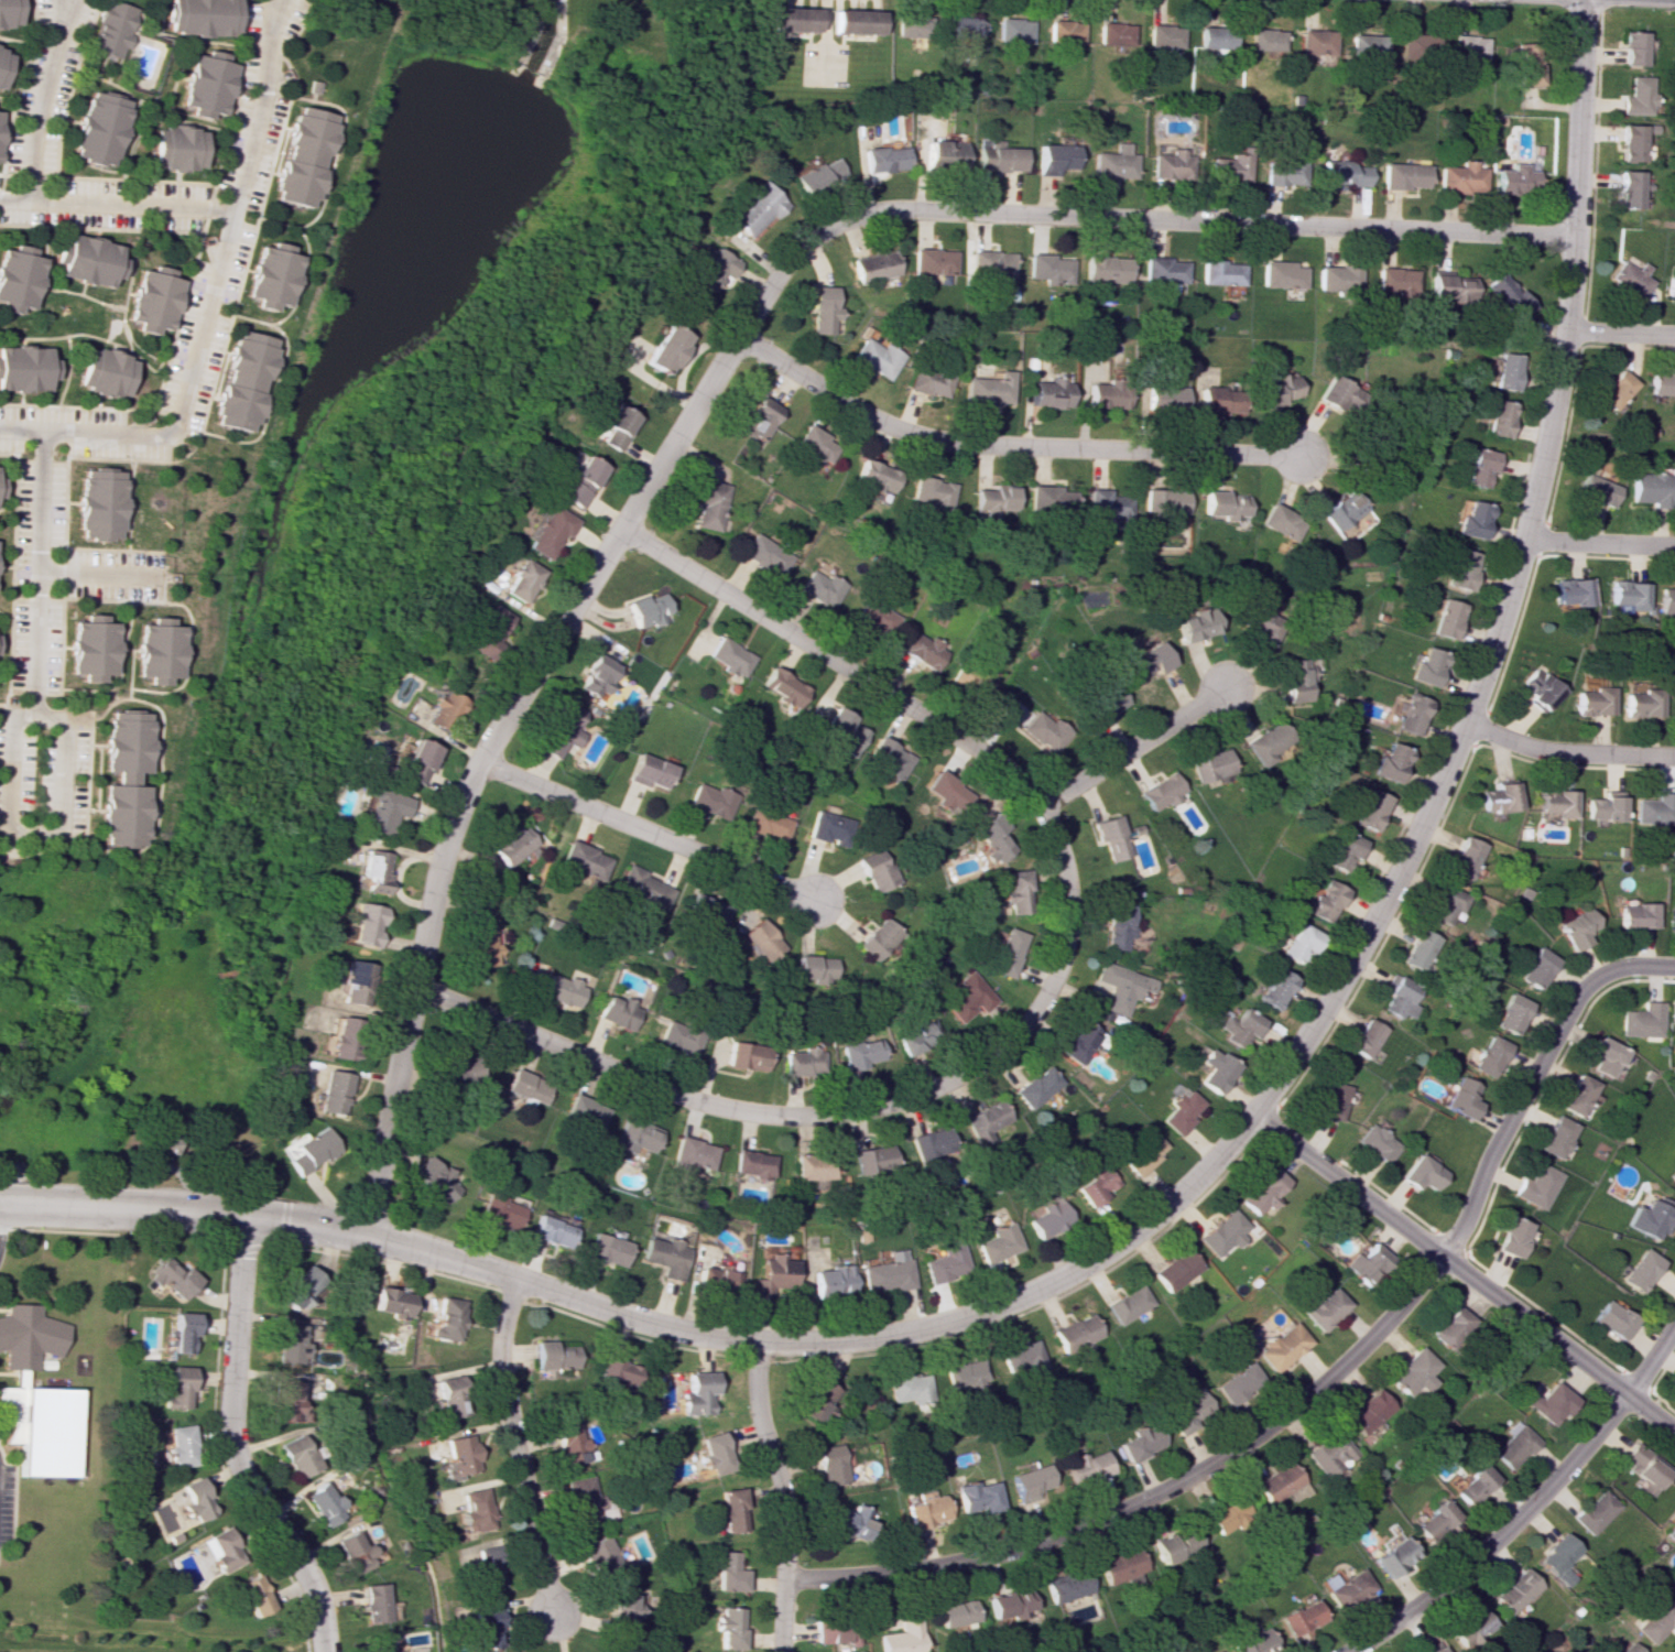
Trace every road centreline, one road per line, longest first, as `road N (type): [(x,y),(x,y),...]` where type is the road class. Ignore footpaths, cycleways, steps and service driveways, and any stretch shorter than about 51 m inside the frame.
road 1 (residential): [(1582,0),(1565,333),(1502,622),(1468,724),(1377,917),(1253,1117)]
road 2 (residential): [(784,1580),(946,1567),(1013,1551),(1151,1498),(1219,1461),(1370,1341),(1444,1258),(1578,995),(1619,967),(1674,966)]
road 3 (residential): [(365,1236),(456,811),(781,271),(848,218)]
road 4 (residential): [(622,531),(989,754),(1027,791),(1056,838),(1069,892),(1055,981),(1024,1028)]
road 5 (residential): [(1571,236),(887,209),(848,218)]
road 6 (residential): [(738,339),(887,425),(929,441),(1309,454)]
road 7 (residential): [(1253,1117),(1134,1235),(1023,1298),(898,1336),(757,1344)]
road 8 (residential): [(757,1344),(646,1324),(365,1236),(242,1216)]
road 9 (residential): [(1253,1117),(1674,1434)]
road 10 (residential): [(1348,1651),(1495,1542),(1625,1396),(1674,1327)]
road 11 (residential): [(242,1216),(231,1447),(241,1478),(315,1591),(322,1651)]
road 12 (residential): [(777,1116),(695,1101),(413,990)]
road 13 (residential): [(478,764),(817,903)]
road 14 (residential): [(516,1281),(504,1311),(499,1376),(552,1610)]
road 15 (residential): [(757,1344),(757,1408),(784,1519),(781,1651)]
road 16 (residential): [(1024,1028),(959,1079),(901,1104),(777,1116)]
road 17 (residential): [(242,1216),(0,1195)]
road 18 (residential): [(0,1215),(242,1216)]
road 19 (residential): [(1040,808),(1226,686)]
road 20 (residential): [(1468,724),(1540,753),(1674,758)]
road 21 (residential): [(1525,541),(1674,546)]

